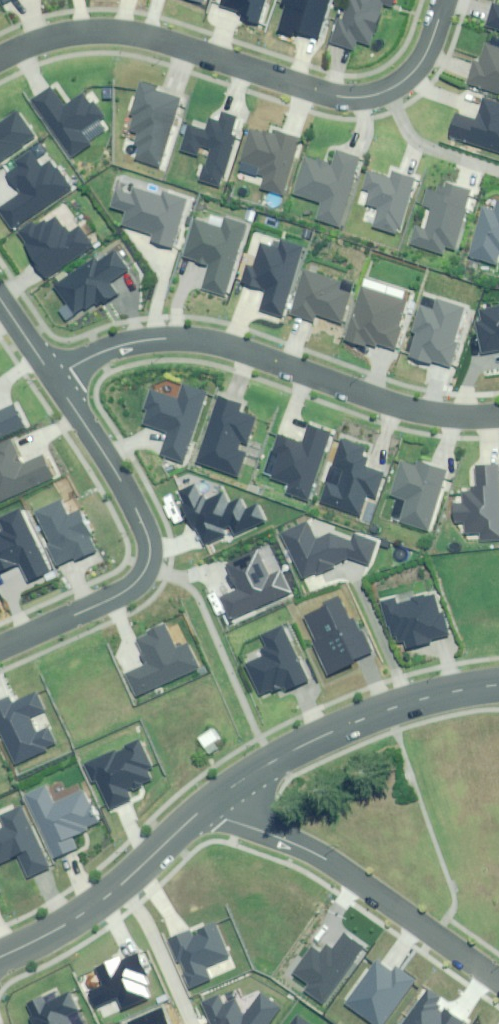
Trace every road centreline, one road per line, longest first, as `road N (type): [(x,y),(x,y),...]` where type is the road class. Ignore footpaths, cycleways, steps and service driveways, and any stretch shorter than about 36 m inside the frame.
road 1 (residential): [(0,60),(60,37),(145,36),(353,98),(396,85),(416,66),(444,0)]
road 2 (residential): [(498,418),(377,403),(224,348),(175,341),(108,350),(52,375)]
road 3 (residential): [(52,375),(134,505),(148,554),(124,590),(0,647)]
road 4 (unclassified): [(498,985),(319,855),(213,802)]
road 5 (tertiary): [(498,687),(386,712),(318,737),(213,802)]
road 6 (tertiary): [(213,802),(81,915),(0,955)]

